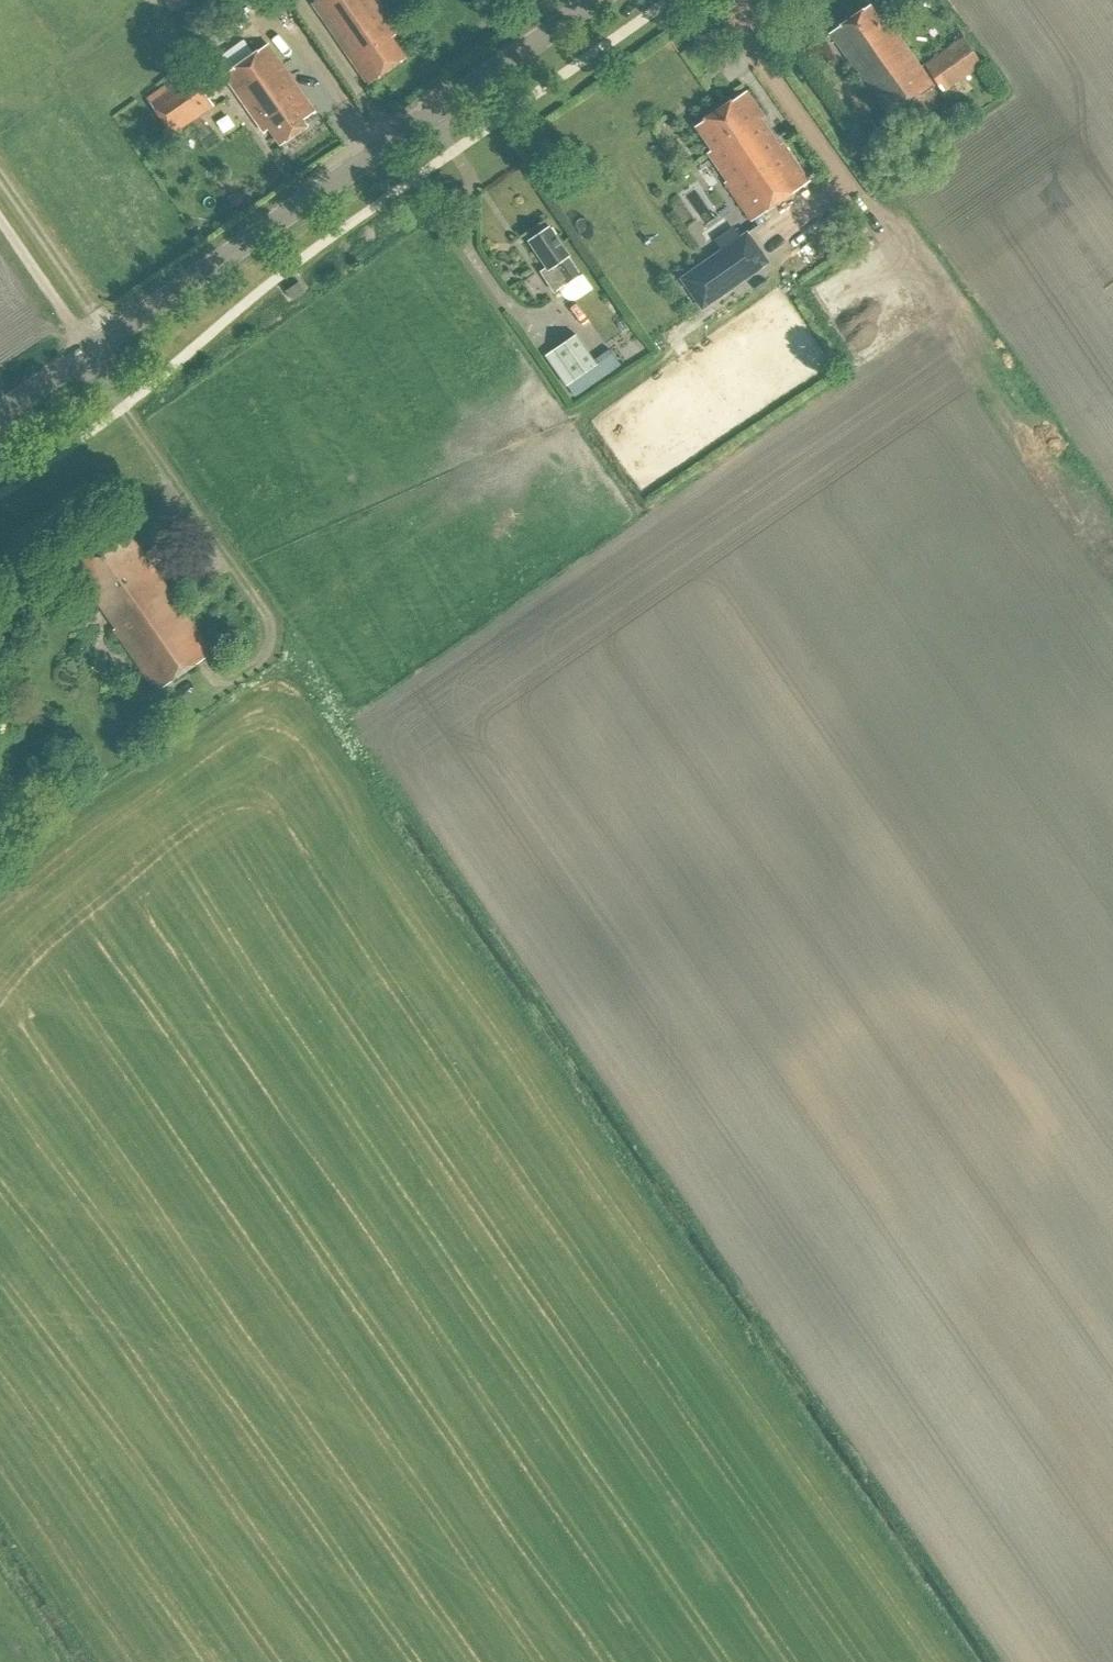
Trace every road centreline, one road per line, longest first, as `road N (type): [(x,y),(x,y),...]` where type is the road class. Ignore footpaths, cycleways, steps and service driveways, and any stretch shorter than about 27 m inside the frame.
road 1 (tertiary): [(0,412),(596,0)]
road 2 (track): [(0,176),(112,335)]
road 3 (track): [(0,220),(90,350)]

